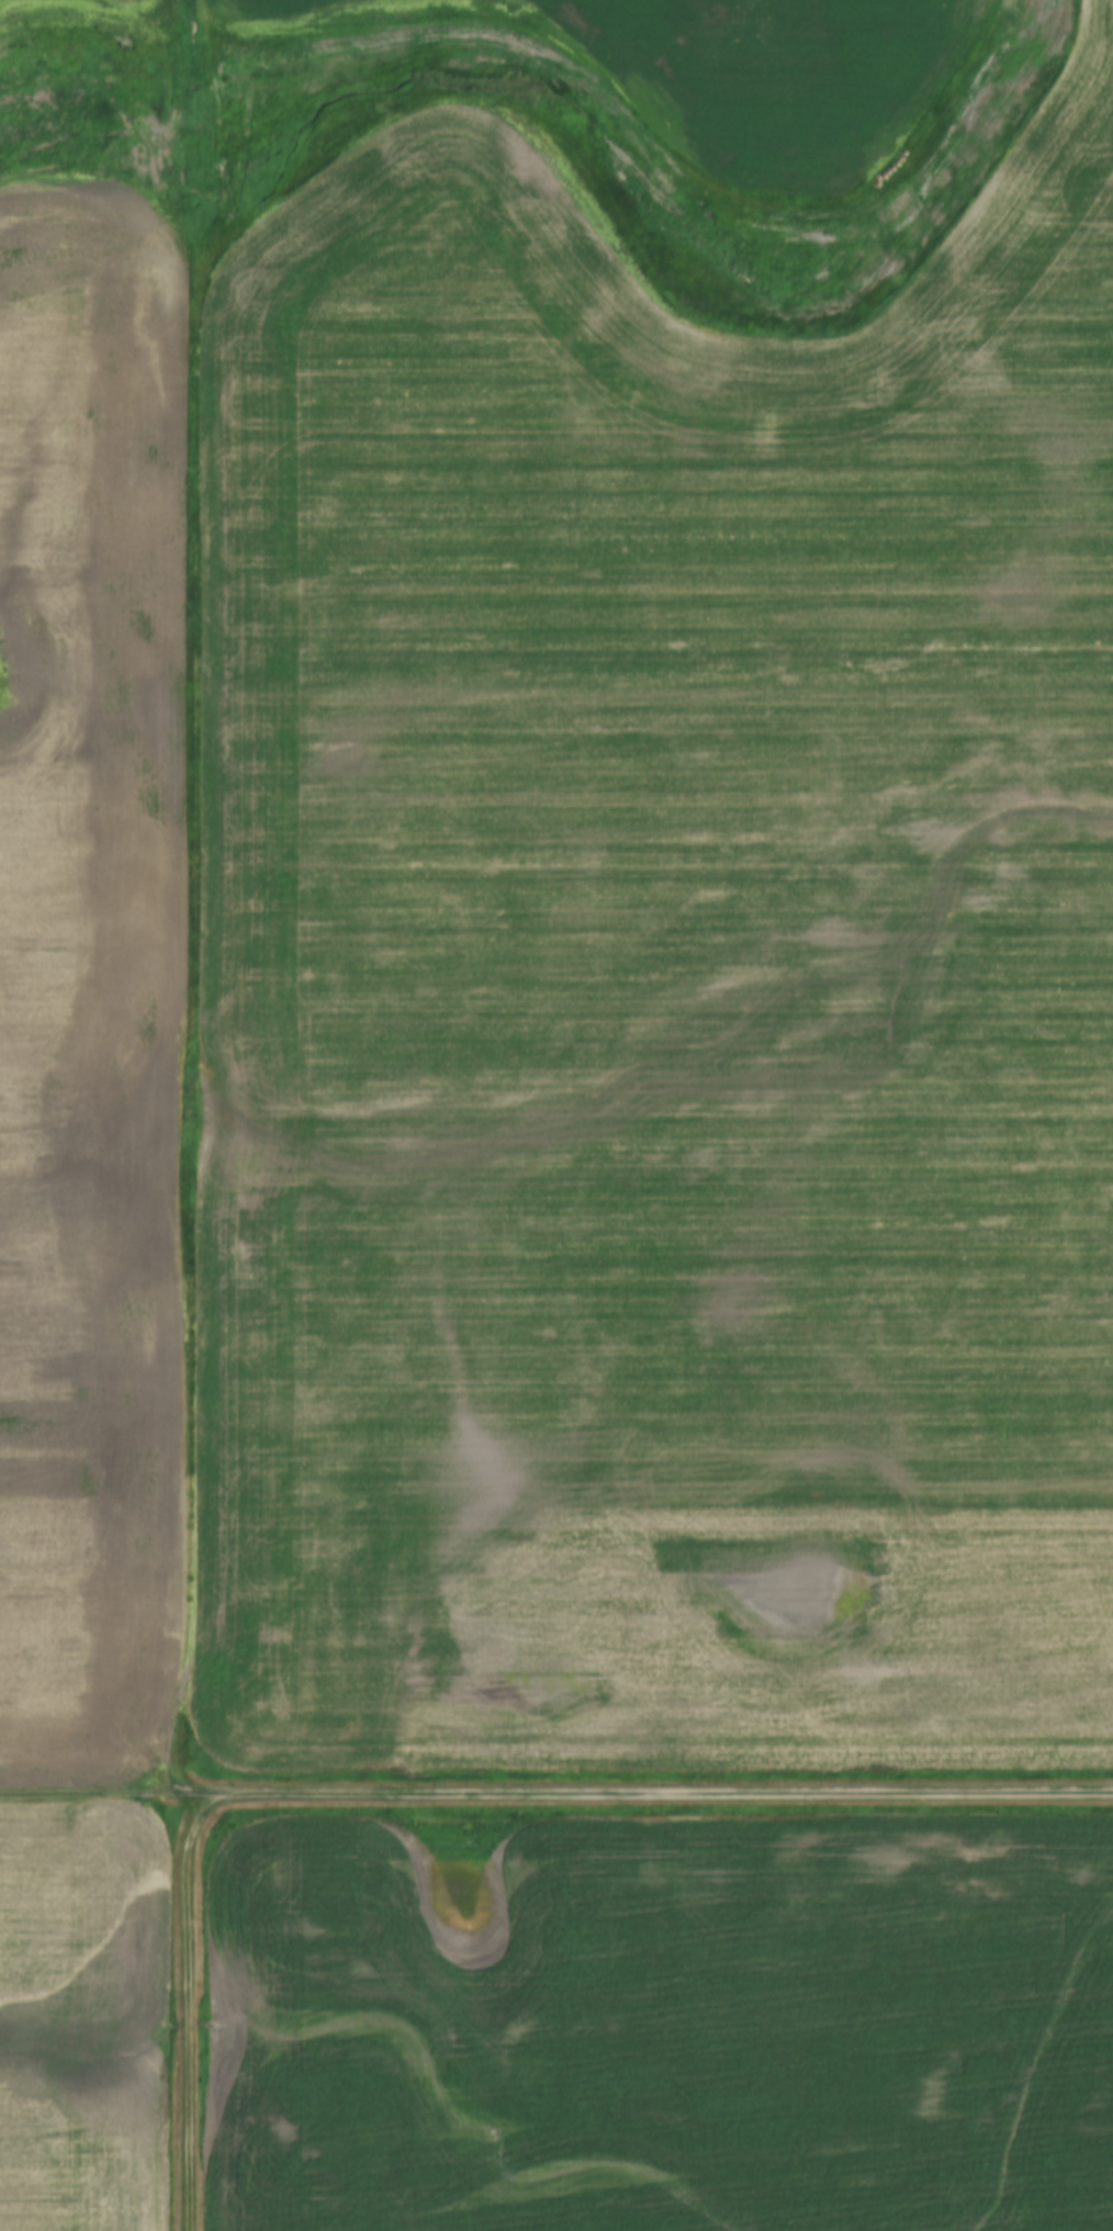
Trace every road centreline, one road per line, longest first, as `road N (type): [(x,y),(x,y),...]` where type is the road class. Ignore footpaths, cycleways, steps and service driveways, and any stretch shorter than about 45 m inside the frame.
road 1 (track): [(1112,1794),(0,1796)]
road 2 (track): [(193,2230),(189,1795)]

